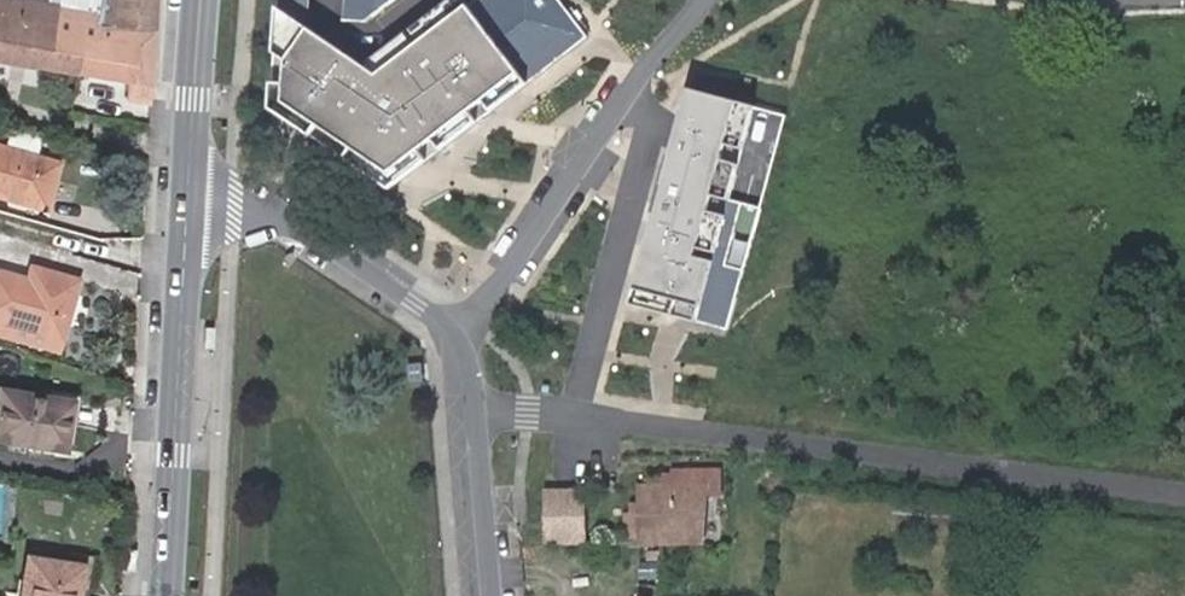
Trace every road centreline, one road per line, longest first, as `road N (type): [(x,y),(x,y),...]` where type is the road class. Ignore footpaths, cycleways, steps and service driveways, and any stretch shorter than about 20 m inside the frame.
road 1 (residential): [(702,0),(621,95),(457,340)]
road 2 (tertiary): [(187,204),(167,595)]
road 3 (residential): [(187,204),(297,224),(457,340)]
road 4 (residential): [(457,340),(471,379),(490,595)]
road 5 (tertiary): [(201,0),(187,204)]

